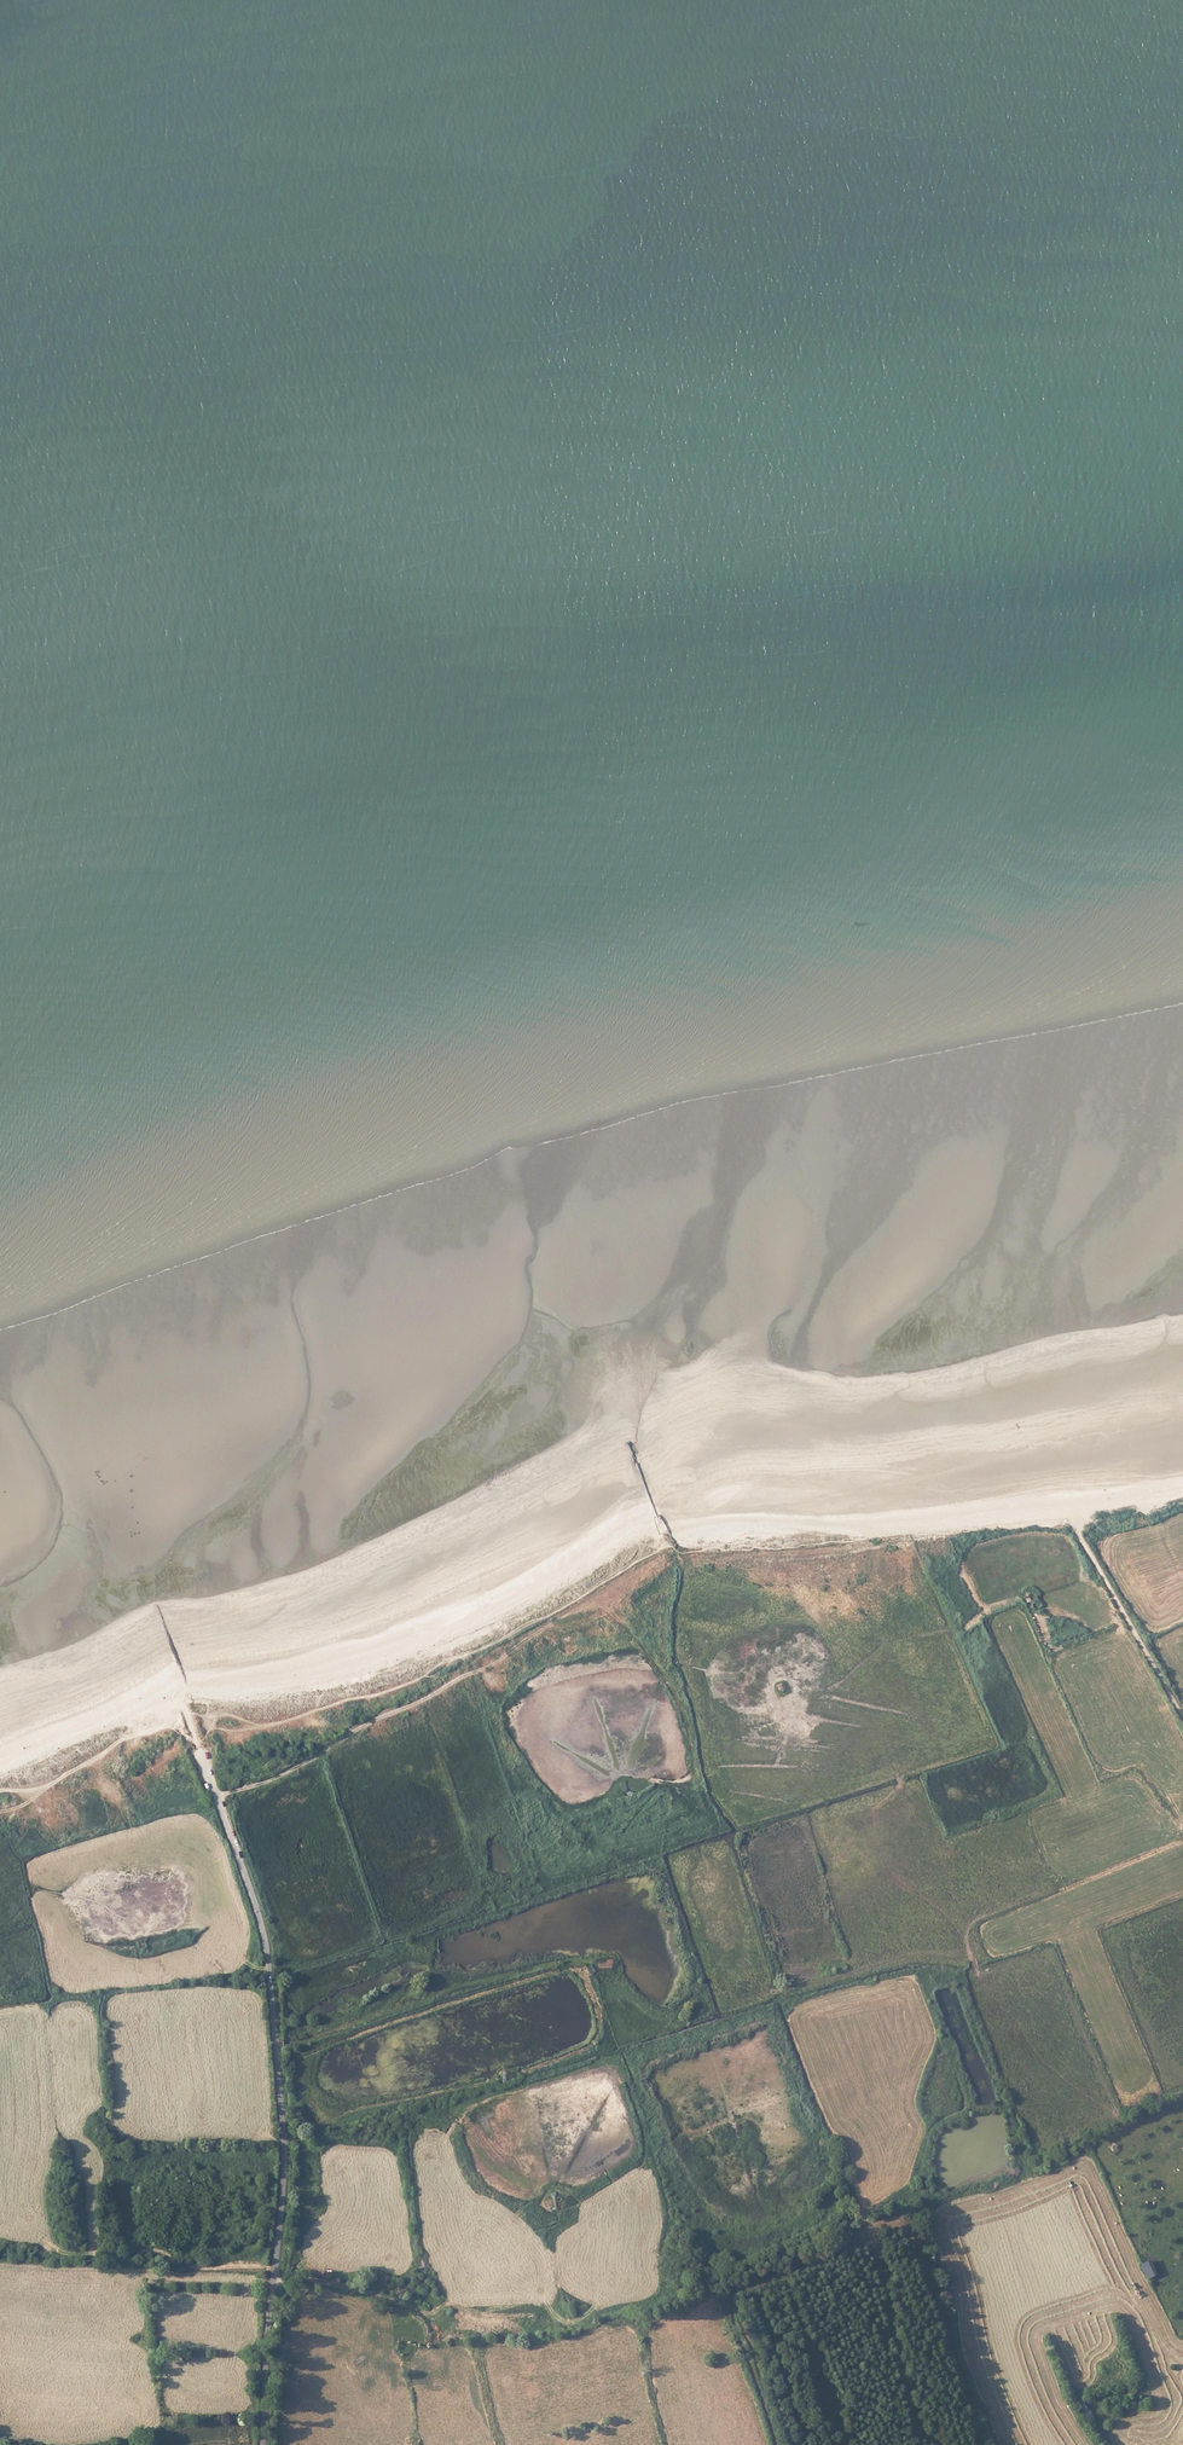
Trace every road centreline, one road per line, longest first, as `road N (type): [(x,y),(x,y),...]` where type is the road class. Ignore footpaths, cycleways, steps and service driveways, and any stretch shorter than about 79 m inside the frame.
road 1 (track): [(466,1674),(661,1557),(900,1539)]
road 2 (track): [(216,1796),(265,1782),(466,1674)]
road 3 (unclassified): [(1182,1715),(1070,1519)]

